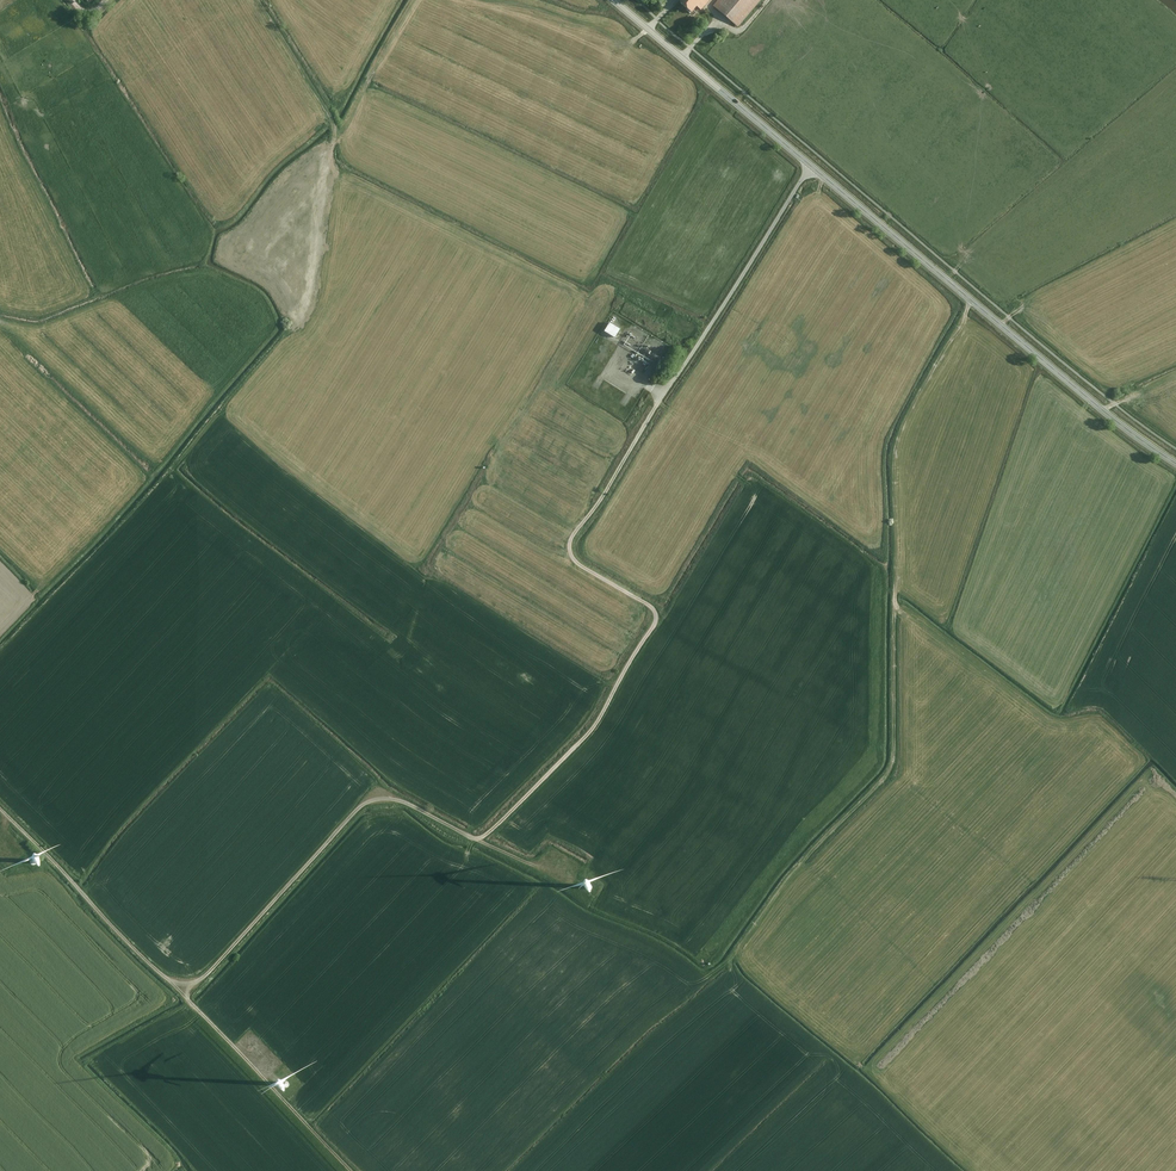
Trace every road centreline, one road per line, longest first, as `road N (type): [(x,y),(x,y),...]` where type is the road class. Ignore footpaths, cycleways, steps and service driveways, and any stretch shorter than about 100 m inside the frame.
road 1 (track): [(0,654),(309,308),(336,118),(260,0)]
road 2 (tertiary): [(1175,463),(615,0)]
road 3 (track): [(549,875),(384,801),(358,811),(193,985),(172,982),(148,965),(0,808)]
road 4 (track): [(477,841),(596,725),(657,620),(650,607),(575,562),(569,545),(658,401)]
road 5 (track): [(354,1170),(172,982)]

